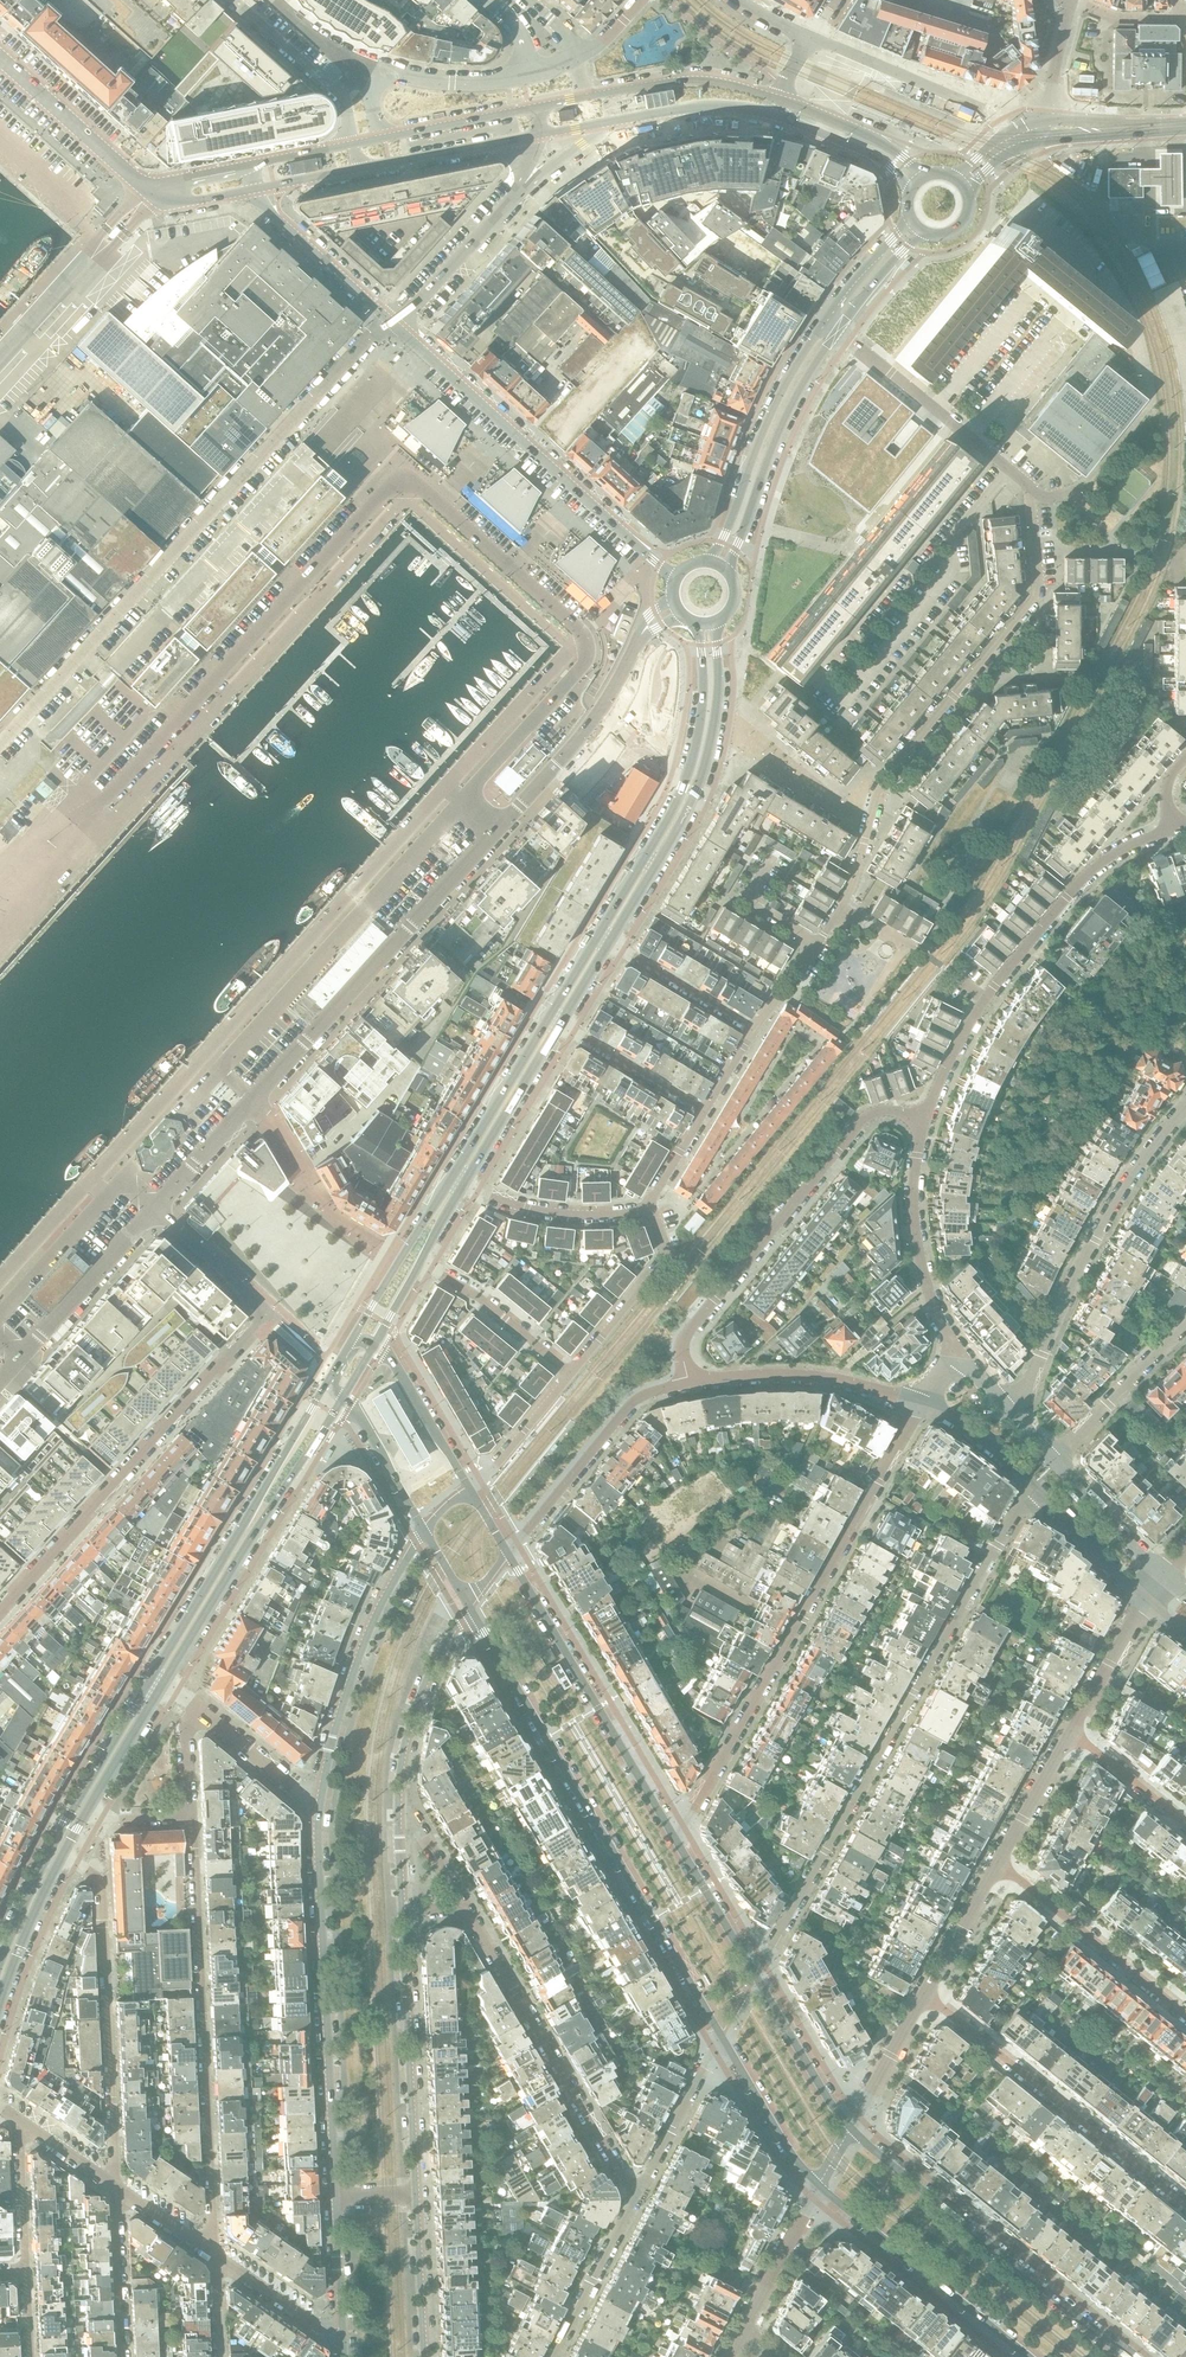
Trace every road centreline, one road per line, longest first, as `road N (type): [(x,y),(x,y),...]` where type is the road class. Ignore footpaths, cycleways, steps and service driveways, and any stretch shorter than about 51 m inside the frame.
road 1 (unclassified): [(501,827),(466,797),(582,668),(586,645),(410,477),(399,479),(108,800)]
road 2 (residential): [(818,944),(855,879),(888,781),(1033,603),(1039,584),(1031,489),(838,332)]
road 3 (residential): [(1030,1486),(754,1980)]
road 4 (unclassified): [(0,749),(370,335)]
road 5 (residential): [(0,1611),(267,1315),(155,1208)]
road 6 (residential): [(320,1811),(343,2356)]
road 7 (residential): [(677,1843),(917,1404)]
road 8 (tertiary): [(472,1610),(721,2037)]
road 9 (residential): [(423,2356),(401,1916)]
road 10 (residential): [(189,1815),(215,2254)]
road 11 (residential): [(923,1124),(984,1002),(1083,879),(1174,828)]
road 12 (residential): [(689,1384),(687,1335),(855,1130),(877,1113),(923,1124)]
road 13 (unclassified): [(391,322),(676,579)]
road 14 (residential): [(255,1102),(501,827)]
road 15 (tertiary): [(1127,2356),(852,2131)]
road 16 (secondary): [(333,1376),(151,1680)]
road 17 (residential): [(1011,1414),(1093,1239),(1185,1107)]
road 18 (residential): [(64,1855),(100,1881),(114,2185)]
road 19 (secondary): [(610,944),(697,792),(719,690),(713,623)]
road 20 (secondary): [(163,1687),(341,1398)]
road 21 (secondary): [(696,623),(703,689),(682,788),(597,936)]
road 22 (residential): [(464,1906),(623,2179),(639,2190)]
road 23 (residential): [(1185,2205),(925,1994)]
road 24 (tertiary): [(677,1843),(508,1555)]
road 25 (secondary): [(151,1680),(65,1824),(0,1963)]
road 26 (residential): [(425,1532),(356,1665),(320,1811)]
road 27 (tertiary): [(818,2186),(1030,2356)]
road 28 (secondary): [(825,322),(779,397),(709,563)]
road 29 (secondary): [(727,572),(777,436),(838,332)]
road 30 (residential): [(508,1555),(624,1412),(689,1384)]
road 31 (residential): [(998,1863),(1185,2015)]
road 32 (residential): [(501,827),(599,712),(638,641)]
road 33 (residential): [(689,1384),(809,1378),(917,1404)]
road 34 (residential): [(0,1379),(155,1208)]
road 35 (residential): [(954,1349),(918,1237),(923,1124)]
road 36 (residential): [(651,1209),(666,1253),(572,1373)]
road 37 (residential): [(397,1789),(418,1698),(472,1610)]
road 38 (residential): [(782,100),(708,82),(589,97)]
road 39 (secondary): [(454,1175),(355,1340)]
road 40 (residential): [(255,189),(275,218),(391,322)]
road 41 (residential): [(466,1183),(497,1199),(566,1214),(651,1209)]
road 42 (residential): [(1185,1325),(1055,1461)]
road 43 (residential): [(140,183),(0,58)]
road 44 (residential): [(572,1373),(422,1261)]
road 45 (residential): [(639,2190),(554,2356)]
road 46 (secondary): [(466,1183),(561,1027)]
road 47 (secondary): [(548,1019),(454,1175)]
road 48 (tertiary): [(852,2131),(754,1980)]
road 49 (residential): [(359,169),(536,137)]
road 50 (tertiary): [(721,2037),(818,2186)]
road 51 (tertiary): [(469,1491),(394,1362),(374,1343)]
road 52 (residential): [(391,322),(417,307),(514,199)]
road 53 (residential): [(721,2037),(639,2190)]
road 54 (residential): [(122,2356),(114,2185)]
road 55 (residential): [(530,70),(446,82),(363,68)]
road 56 (residential): [(705,1112),(561,1027)]
road 57 (unclassified): [(108,800),(0,927)]
road 58 (residential): [(752,1031),(610,944)]
road 59 (secondary): [(0,2008),(64,1855)]
road 60 (residential): [(612,124),(721,107),(775,117)]
road 61 (residential): [(337,2356),(332,2338),(215,2254)]
road 62 (residential): [(925,175),(875,139),(782,100)]
road 63 (residential): [(320,1811),(195,1708)]
road 64 (residential): [(746,2331),(818,2186)]
road 65 (tertiary): [(341,1398),(425,1532)]
road 66 (tertiary): [(754,1980),(677,1843)]
road 67 (residential): [(572,1373),(469,1491)]
road 68 (residential): [(1030,1486),(1140,1597)]
road 69 (residential): [(852,2131),(925,1994)]
road 70 (residential): [(775,117),(877,158),(910,189)]
road 71 (residential): [(1158,1573),(1055,1461)]
road 72 (residential): [(1072,1732),(1140,1597)]
road 73 (residential): [(998,1863),(1072,1732)]
road 74 (residential): [(530,109),(383,139)]
road 75 (residential): [(24,2123),(24,2273)]
road 76 (residential): [(925,1994),(998,1863)]
road 77 (residential): [(1185,1825),(1072,1732)]
road 78 (residential): [(155,1208),(255,1102)]
road 79 (residential): [(232,0),(338,94)]
road 80 (residential): [(917,1404),(984,1442),(1030,1486)]
road 81 (secondary): [(90,1807),(163,1687)]
road 82 (residential): [(397,1789),(464,1906)]
road 83 (secondary): [(909,218),(825,322)]
road 84 (residential): [(818,944),(749,901),(775,858)]
road 85 (secondary): [(838,332),(923,232)]
road 86 (residential): [(401,1916),(397,1789)]
road 87 (residential): [(140,183),(171,206),(255,189)]
road 88 (residential): [(514,199),(612,124)]
road 89 (residential): [(215,2254),(114,2185)]
road 90 (unclassified): [(108,800),(0,856)]
road 91 (residential): [(1046,119),(1070,0)]

